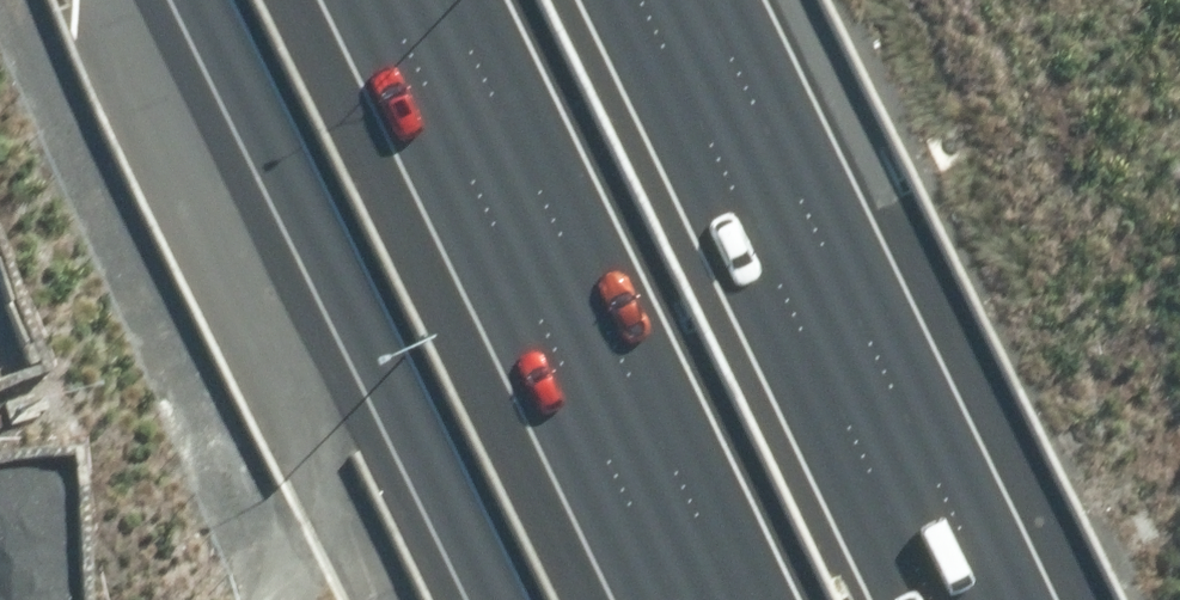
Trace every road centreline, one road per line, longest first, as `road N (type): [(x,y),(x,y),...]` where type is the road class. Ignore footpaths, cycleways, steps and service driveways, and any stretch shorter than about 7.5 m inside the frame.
road 1 (track): [(18,0),(240,502),(286,532),(321,498),(311,427)]
road 2 (motorway): [(714,599),(410,0)]
road 3 (motorway): [(664,0),(958,599)]
road 4 (motorway): [(496,599),(203,0)]

